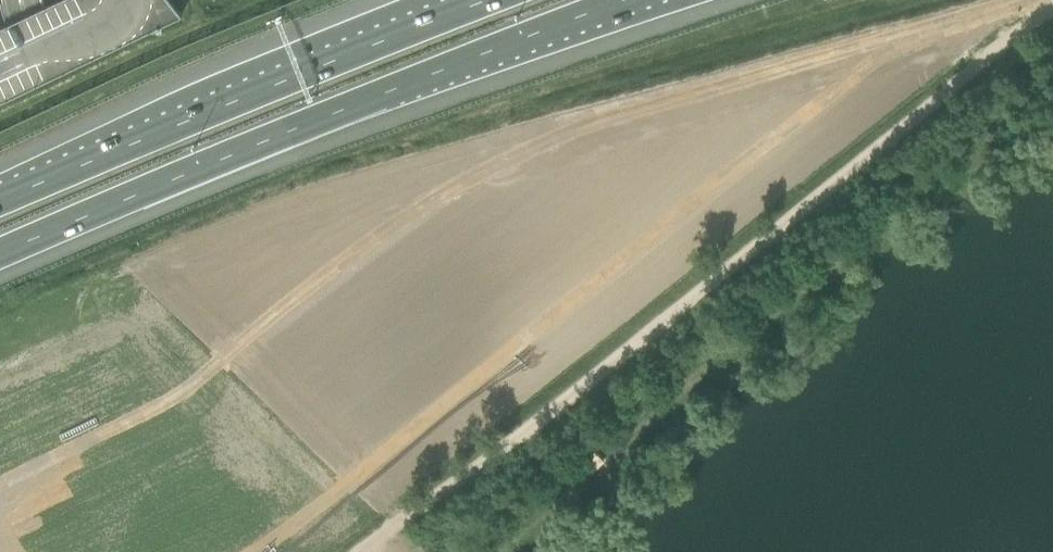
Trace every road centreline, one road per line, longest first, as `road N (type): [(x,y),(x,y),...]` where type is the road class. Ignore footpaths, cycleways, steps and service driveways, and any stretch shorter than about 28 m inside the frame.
road 1 (track): [(1052,7),(365,551)]
road 2 (motorway): [(0,257),(386,94),(647,0)]
road 3 (motorway): [(489,0),(0,201)]

